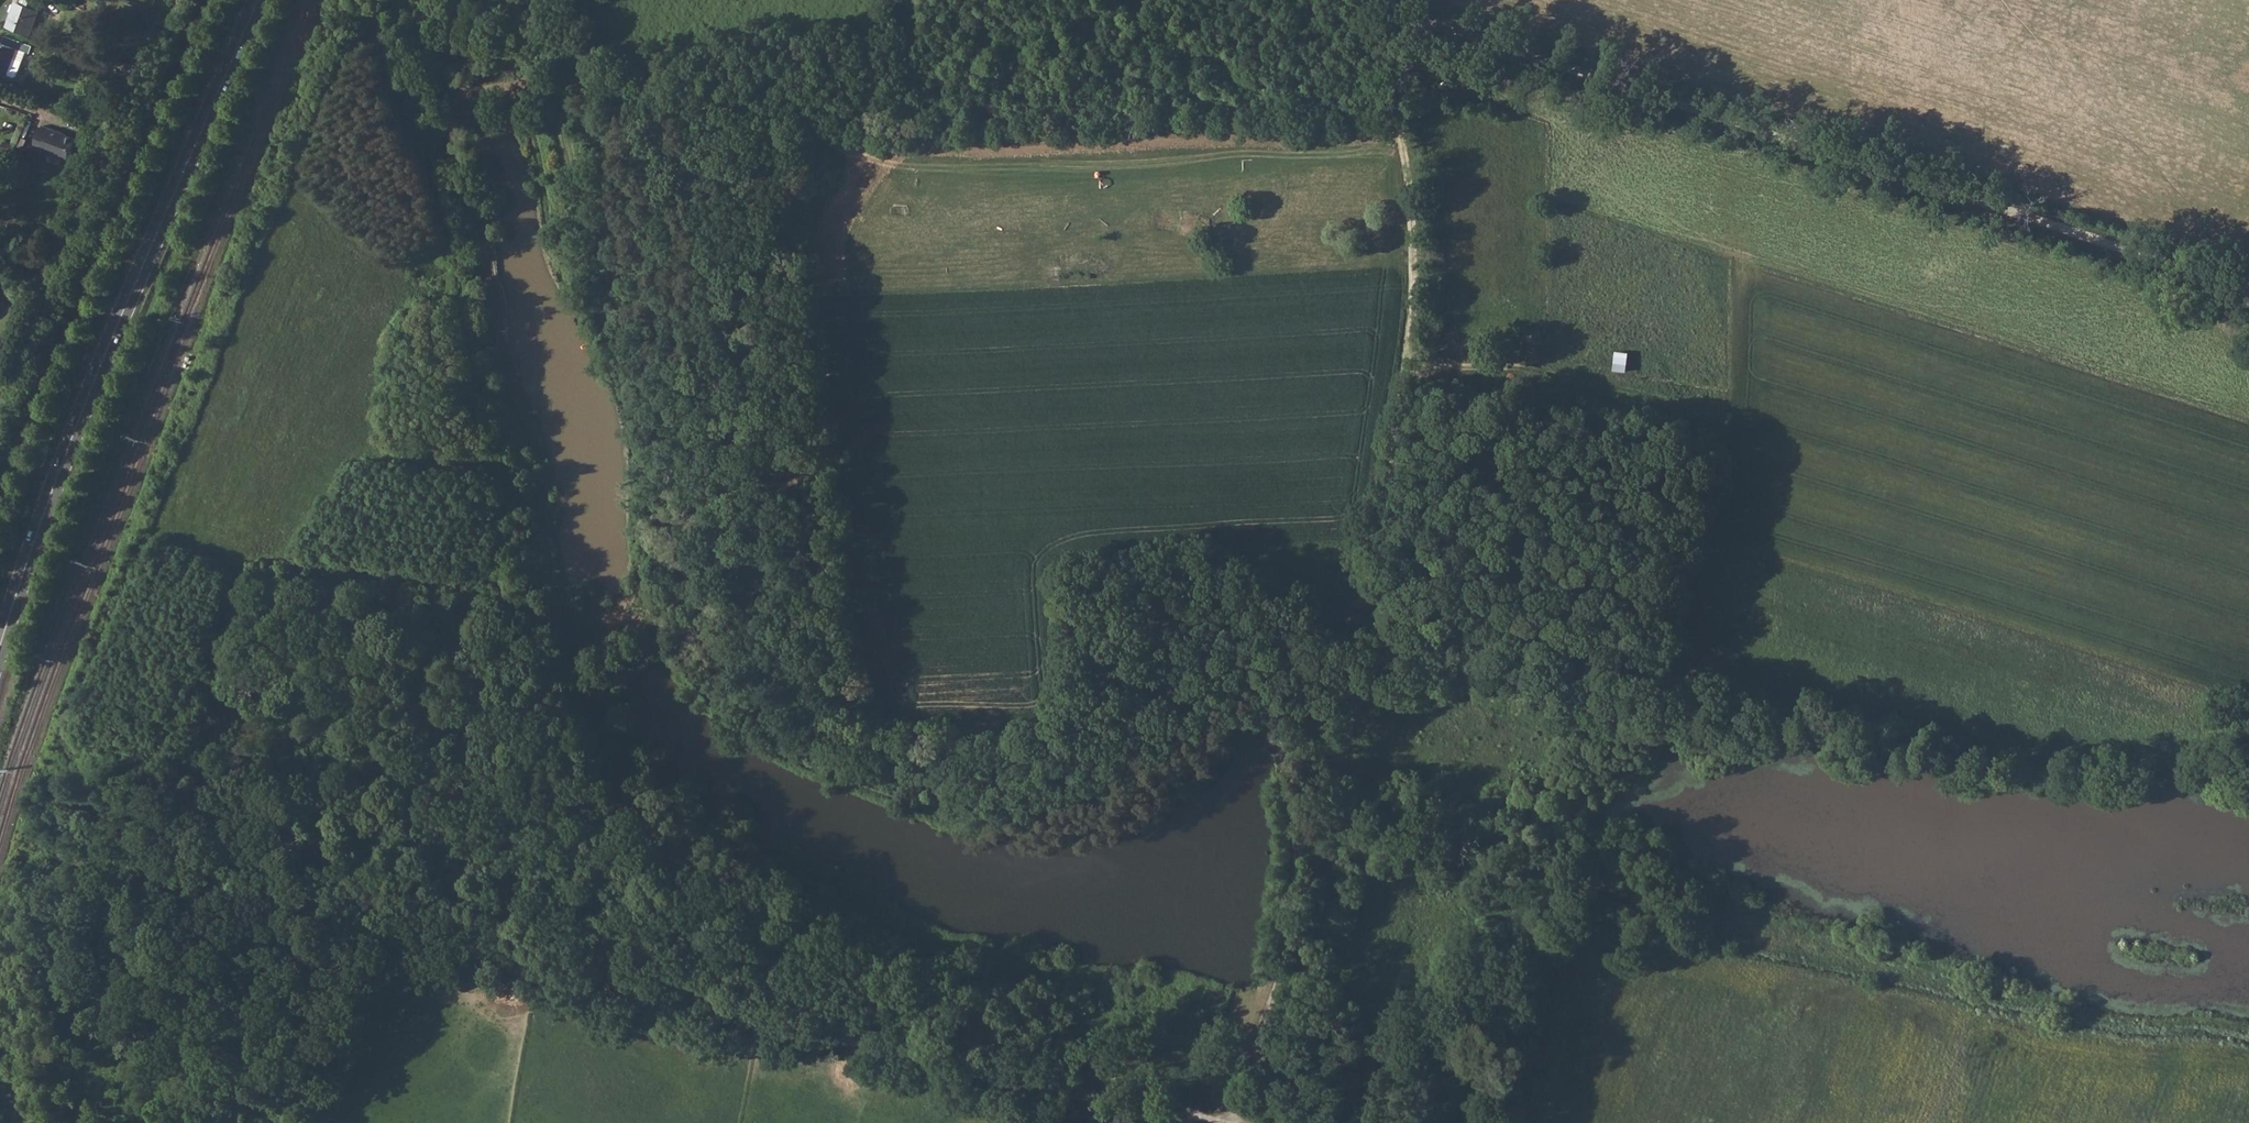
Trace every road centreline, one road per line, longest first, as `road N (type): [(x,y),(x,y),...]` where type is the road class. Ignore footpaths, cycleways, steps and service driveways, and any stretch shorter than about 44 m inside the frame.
road 1 (track): [(1392,0),(1416,309),(1383,559),(1372,589),(1347,615),(1274,646),(1268,665),(1296,782),(1301,859),(1285,968),(1232,1122)]
road 2 (secondary): [(0,652),(38,528),(258,0)]
road 3 (unclassified): [(1228,1122),(1174,1112),(1090,1122)]
road 4 (track): [(1271,1003),(1298,1122)]

